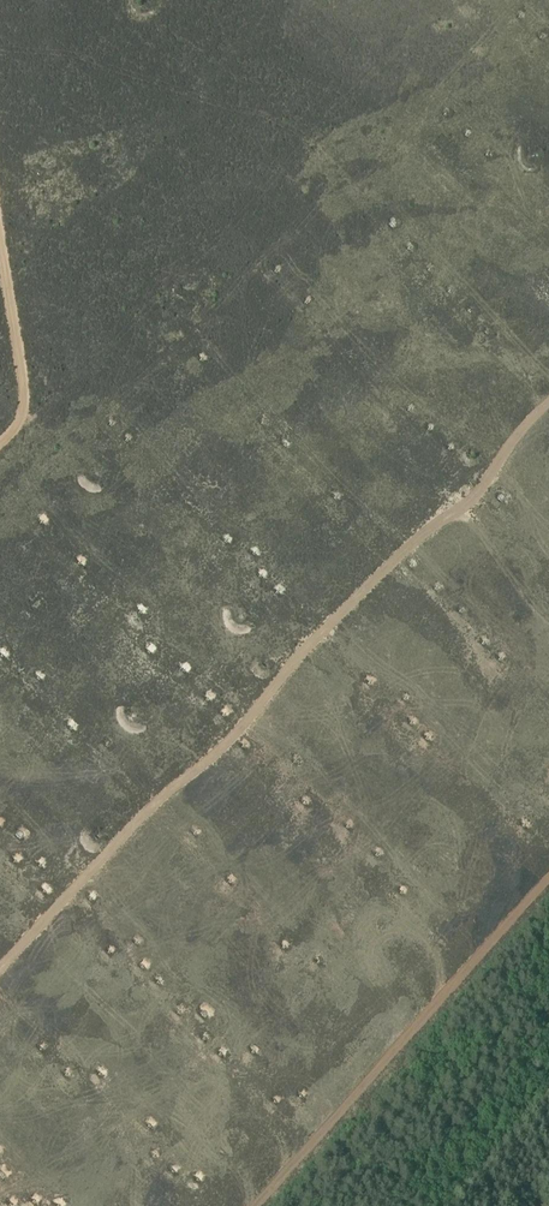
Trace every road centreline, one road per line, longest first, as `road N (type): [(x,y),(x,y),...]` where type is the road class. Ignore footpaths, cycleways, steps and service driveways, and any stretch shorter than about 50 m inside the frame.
road 1 (track): [(548,403),(479,489),(422,533),(316,637),(231,738),(0,966)]
road 2 (track): [(548,875),(253,1205)]
road 3 (track): [(0,229),(23,380),(23,408),(0,443)]

